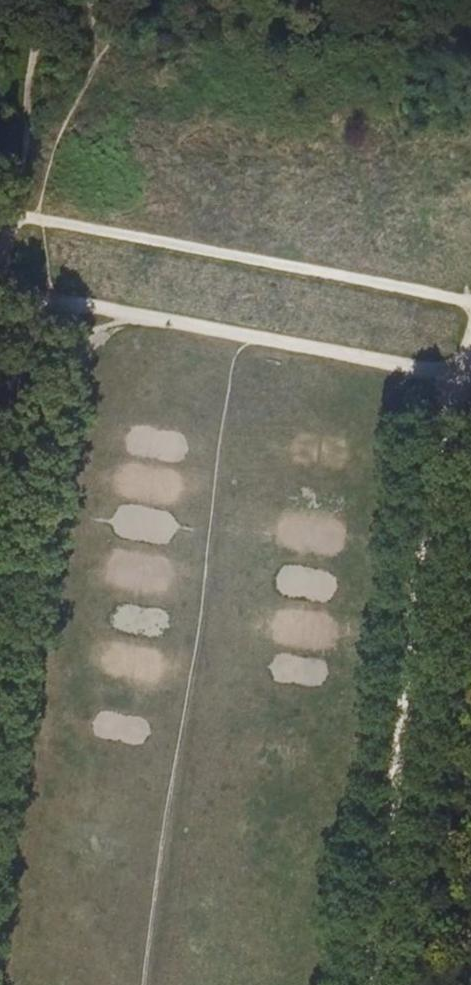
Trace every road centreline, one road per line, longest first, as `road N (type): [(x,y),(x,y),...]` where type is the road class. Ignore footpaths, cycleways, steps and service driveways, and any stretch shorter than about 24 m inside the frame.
road 1 (track): [(470,343),(456,386),(369,984)]
road 2 (track): [(0,580),(40,297)]

